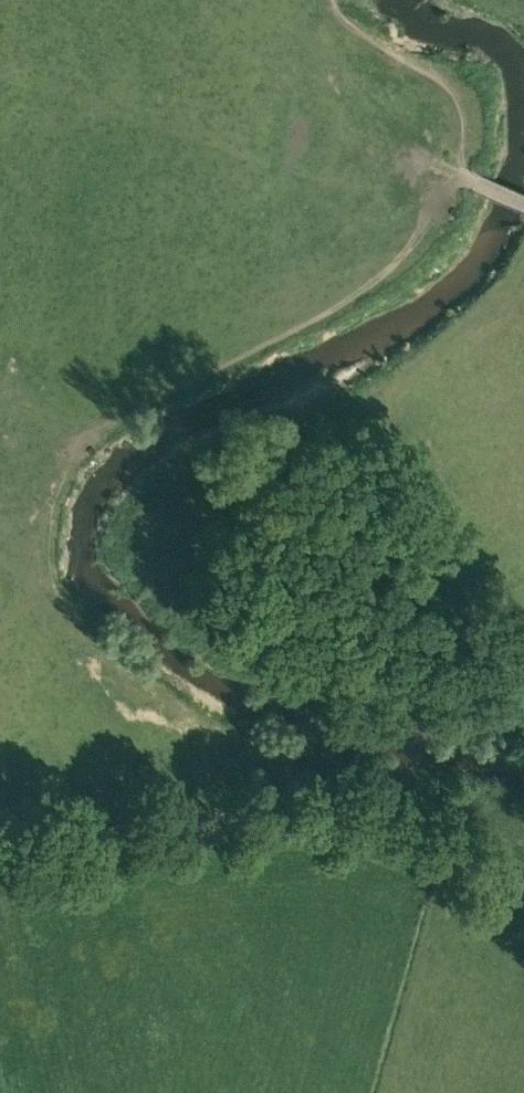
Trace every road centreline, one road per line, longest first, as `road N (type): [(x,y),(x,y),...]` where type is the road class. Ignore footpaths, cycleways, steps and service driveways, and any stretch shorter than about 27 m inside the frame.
road 1 (unclassified): [(0,853),(198,822),(328,817),(423,846),(523,899)]

